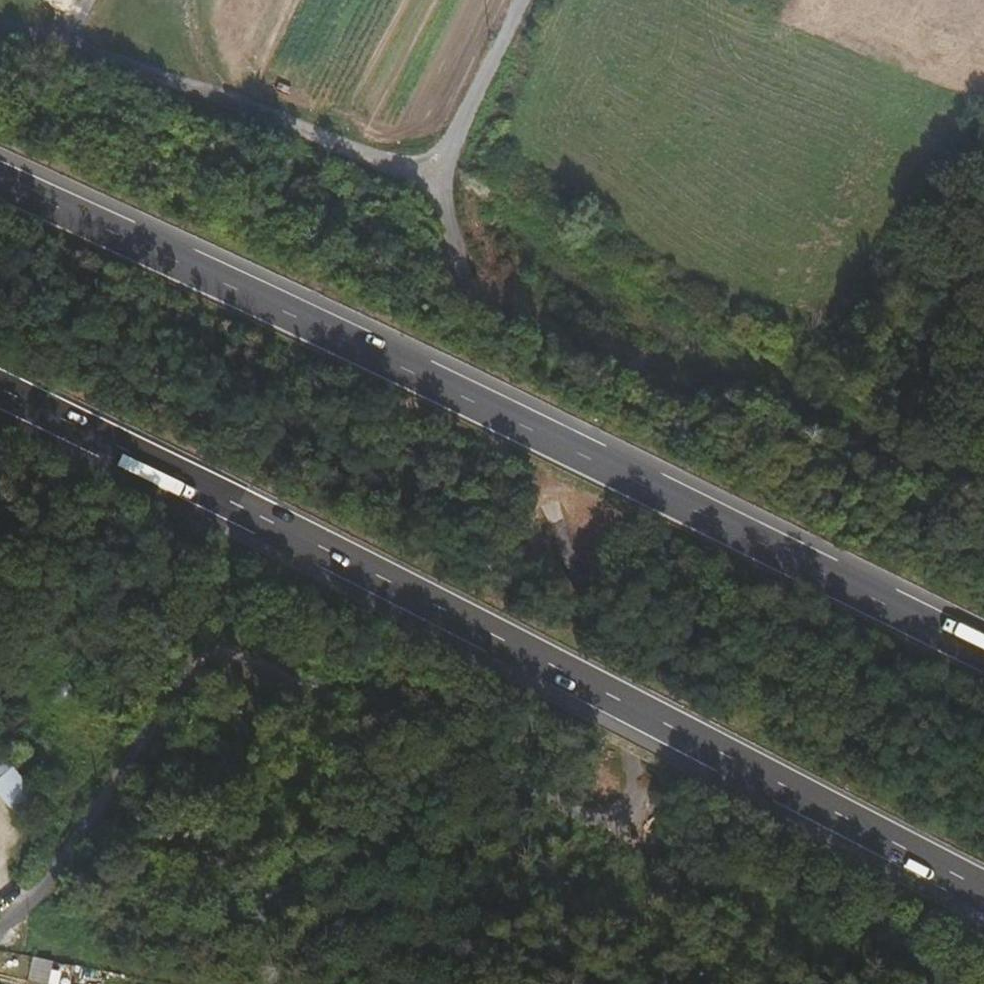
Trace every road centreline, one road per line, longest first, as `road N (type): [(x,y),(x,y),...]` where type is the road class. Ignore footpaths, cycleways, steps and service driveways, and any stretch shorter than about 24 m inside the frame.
road 1 (unclassified): [(533,0),(458,150),(427,190),(470,352),(594,636),(624,755),(632,839),(366,701),(211,653),(192,660),(116,785)]
road 2 (trunk): [(0,390),(983,888)]
road 3 (trunk): [(983,652),(413,371),(0,181)]
road 4 (track): [(427,190),(262,110),(0,29)]
road 5 (track): [(914,983),(632,839)]
road 6 (residential): [(116,785),(0,938)]

